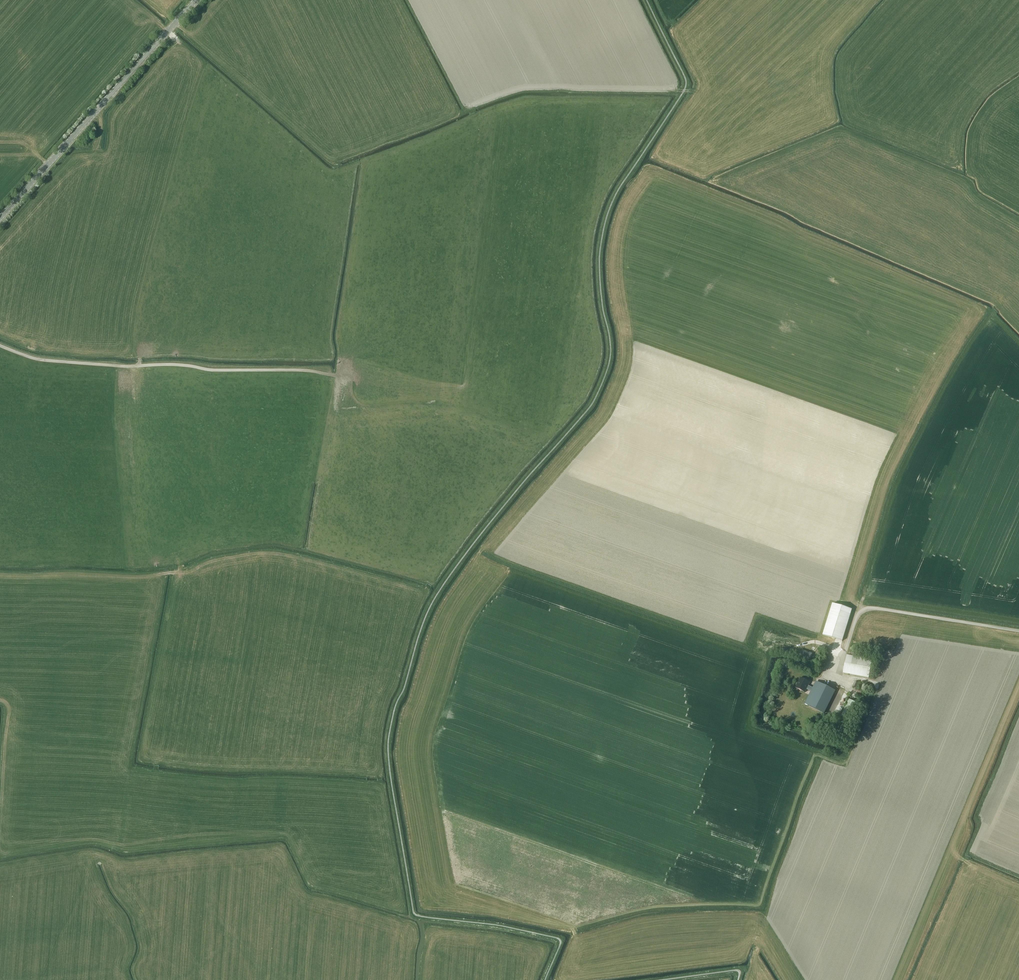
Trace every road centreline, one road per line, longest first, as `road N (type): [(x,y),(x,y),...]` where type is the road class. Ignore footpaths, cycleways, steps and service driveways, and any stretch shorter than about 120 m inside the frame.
road 1 (tertiary): [(0,219),(198,0)]

